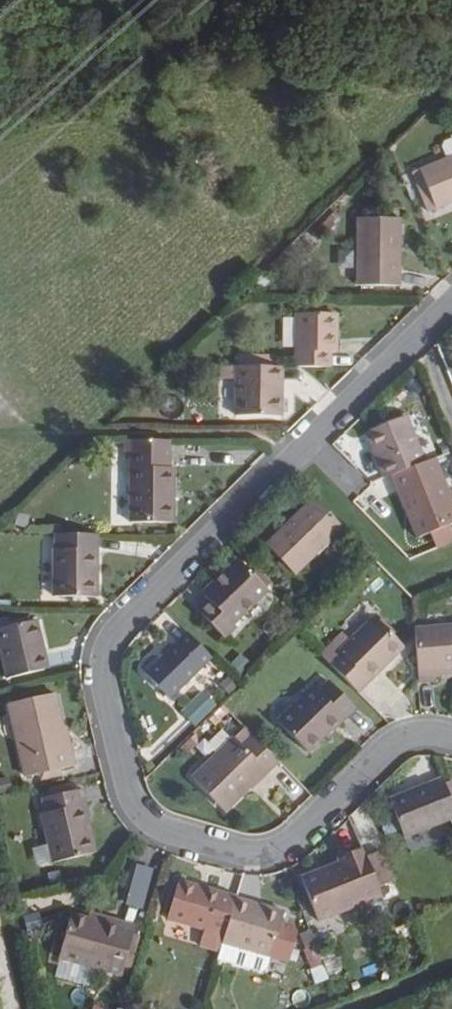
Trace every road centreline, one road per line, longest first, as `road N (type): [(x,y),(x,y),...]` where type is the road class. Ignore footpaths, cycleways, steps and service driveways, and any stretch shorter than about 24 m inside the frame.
road 1 (residential): [(451,305),(126,622),(103,676),(140,811),(161,829),(242,852),(292,840),(402,738),(451,736)]

